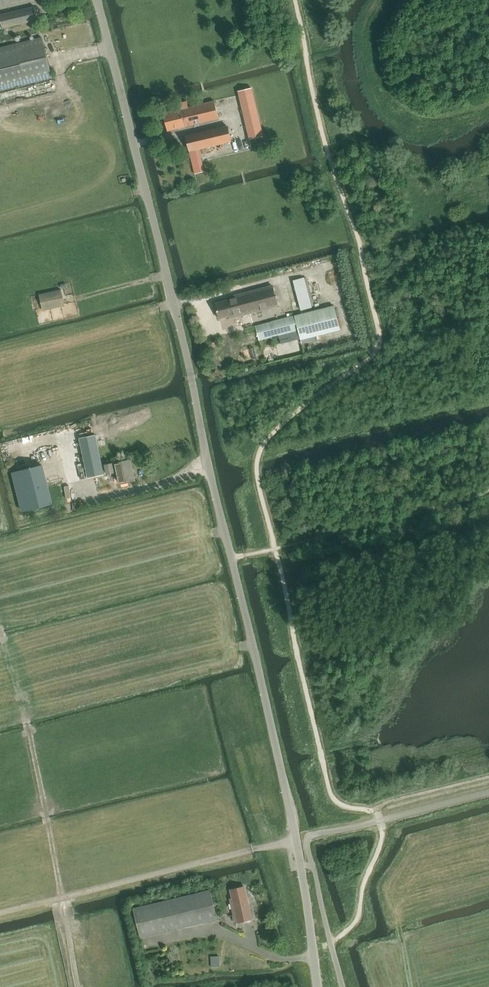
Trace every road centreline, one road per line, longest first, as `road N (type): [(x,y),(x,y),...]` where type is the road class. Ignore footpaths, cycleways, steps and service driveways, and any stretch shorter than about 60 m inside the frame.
road 1 (unclassified): [(191,375),(302,867)]
road 2 (unclassified): [(191,375),(99,0)]
road 3 (unclassified): [(319,986),(302,867)]

